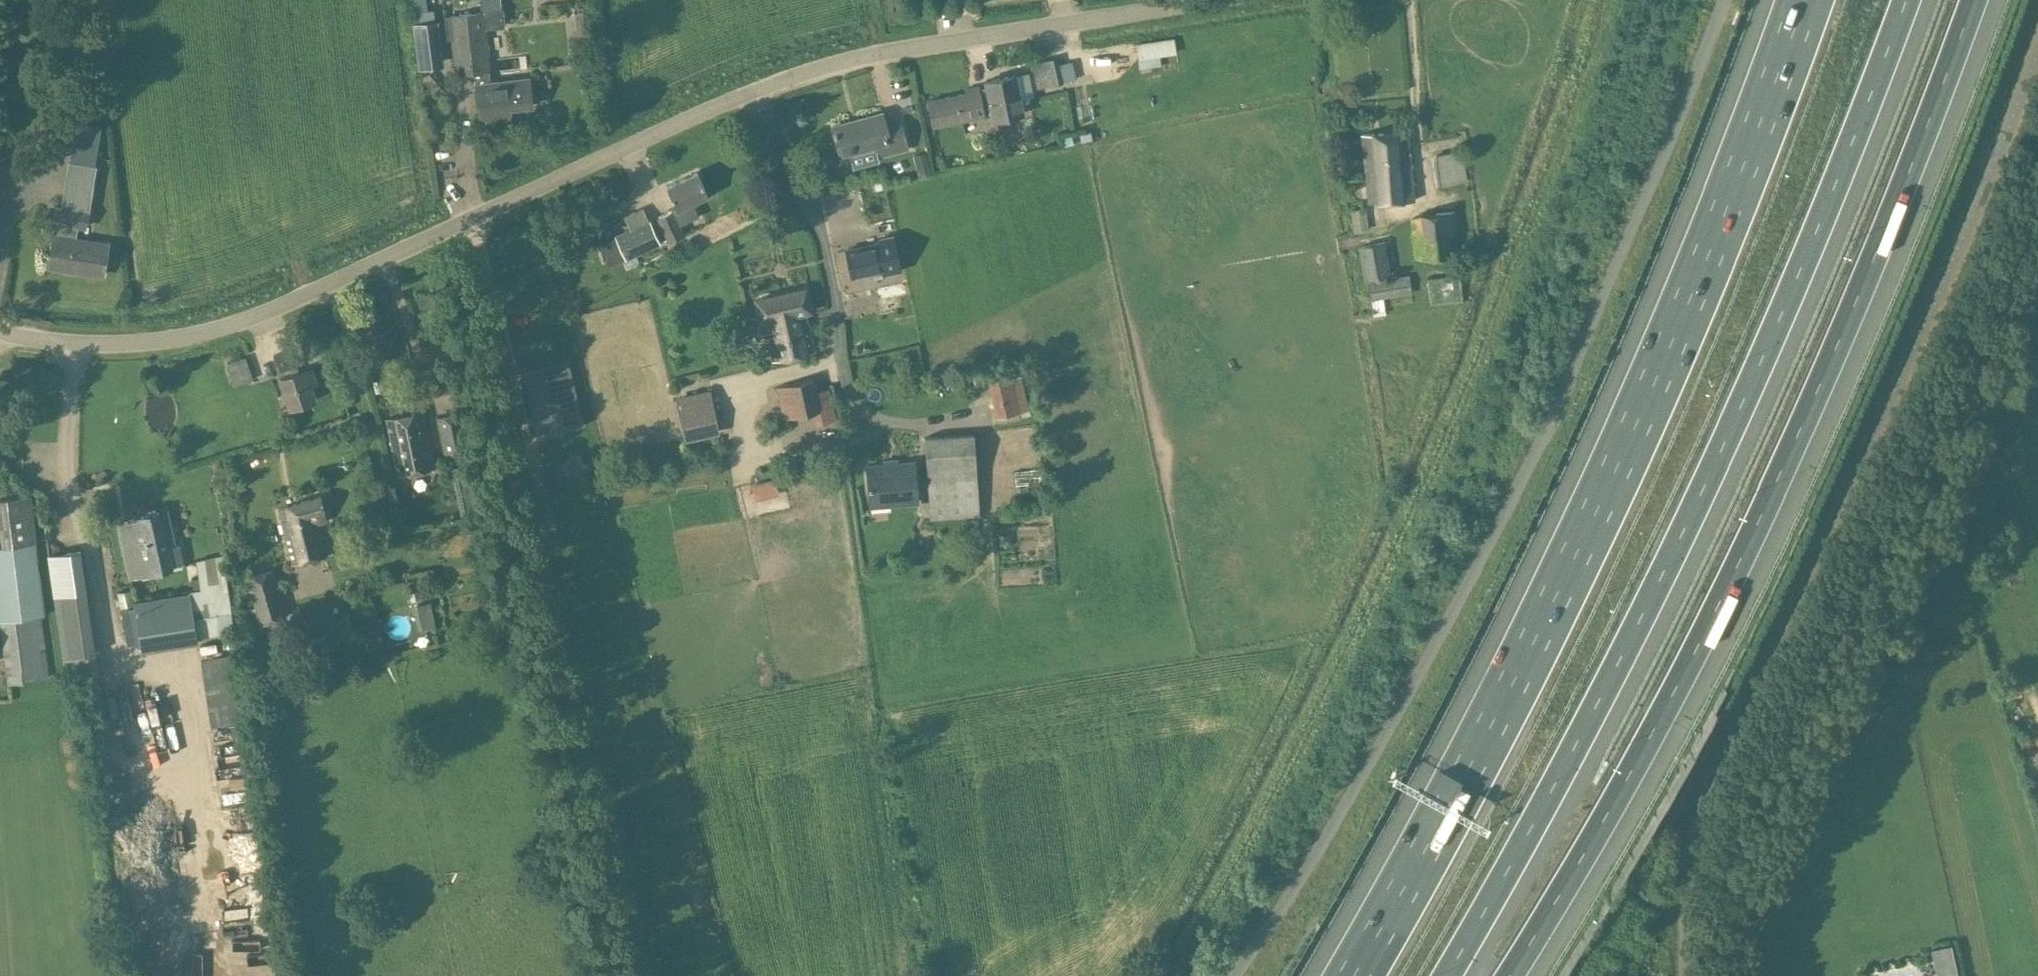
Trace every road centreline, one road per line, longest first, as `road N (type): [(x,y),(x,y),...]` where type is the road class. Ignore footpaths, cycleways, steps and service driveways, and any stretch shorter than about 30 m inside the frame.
road 1 (unclassified): [(1725,0),(1506,511),(1380,748),(1234,975)]
road 2 (motorway): [(1510,975),(1699,642),(1786,461),(1974,0)]
road 3 (motorway): [(1447,975),(1545,808),(1725,441),(1806,260),(1905,0)]
road 4 (motorway): [(1806,0),(1591,522),(1427,844),(1349,975)]
road 5 (unclassified): [(0,332),(129,346),(254,321),(761,95)]
road 6 (unclassified): [(761,95),(903,51),(1231,0)]
road 7 (residential): [(761,95),(834,267),(842,364),(856,405),(875,419)]

